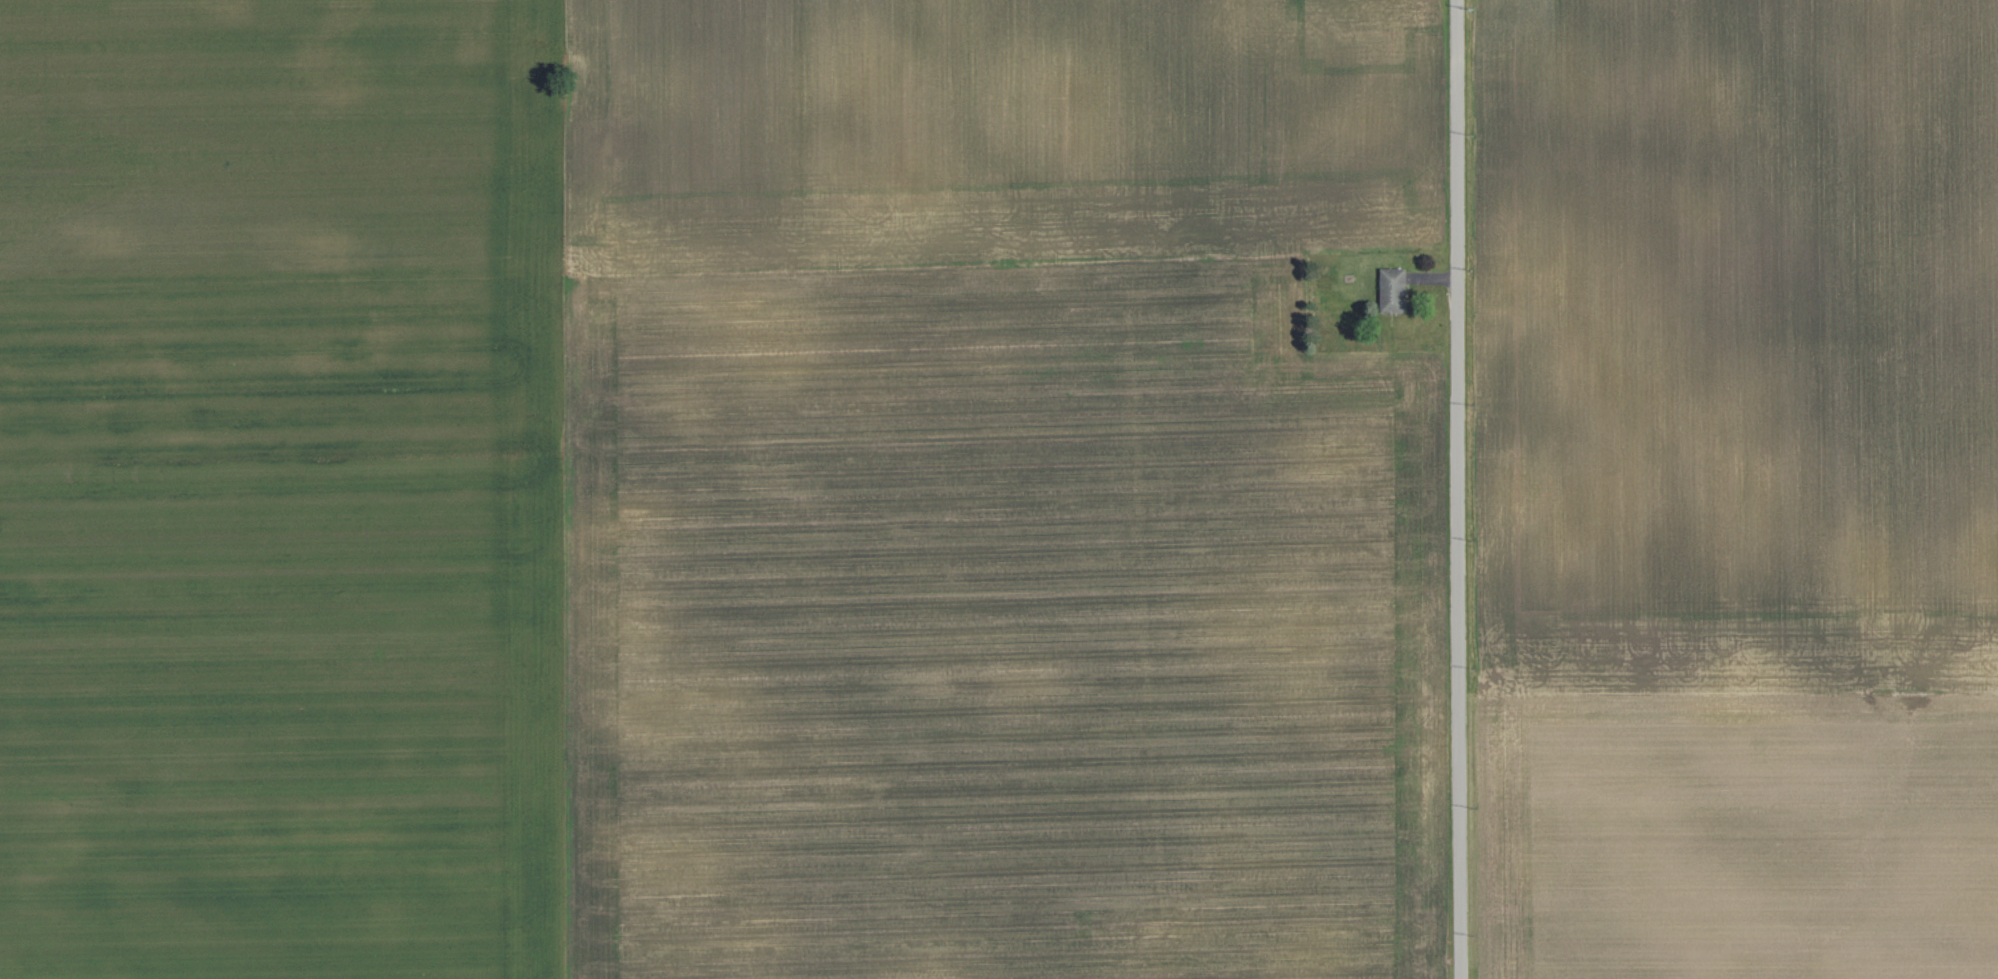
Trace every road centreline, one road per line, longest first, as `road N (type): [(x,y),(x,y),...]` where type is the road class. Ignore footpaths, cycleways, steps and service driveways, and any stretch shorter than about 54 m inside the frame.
road 1 (residential): [(1459,0),(1469,978)]

